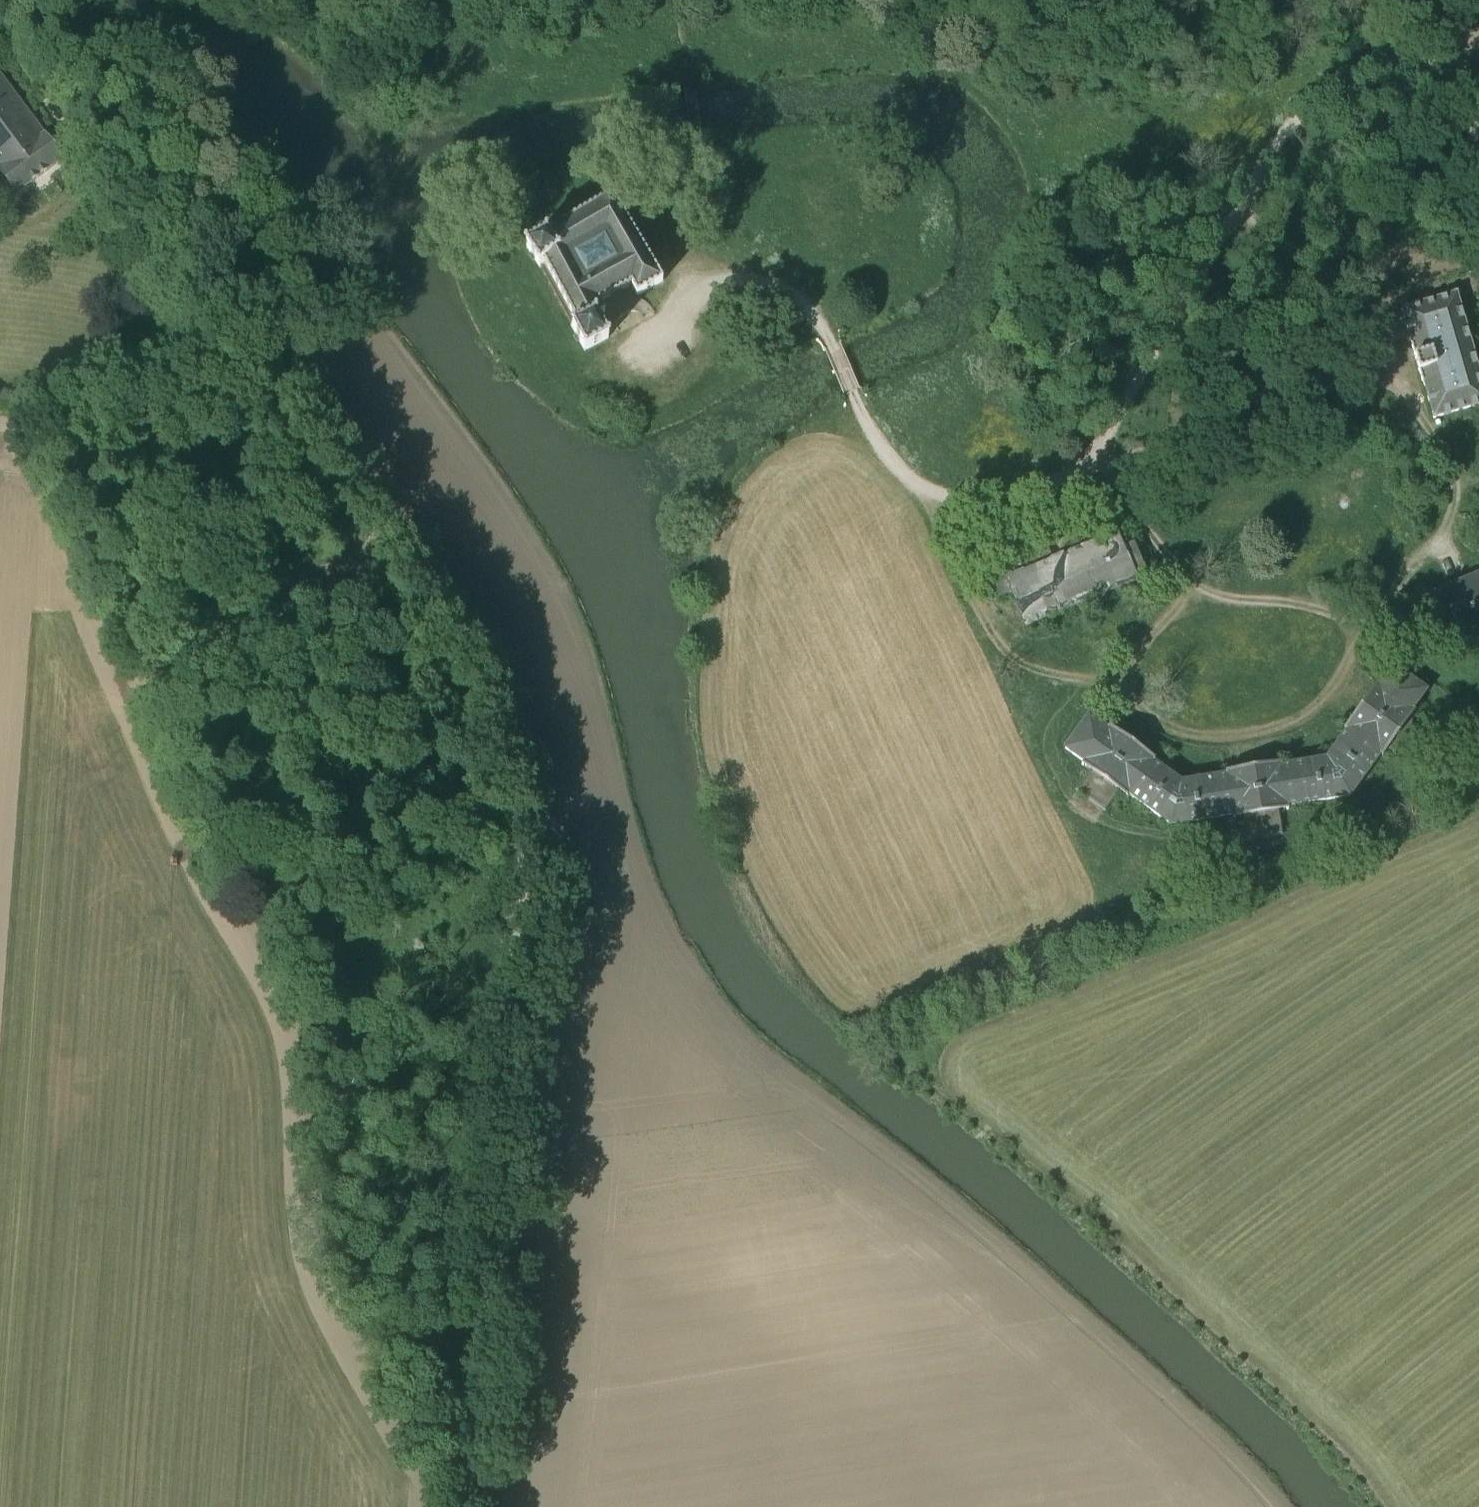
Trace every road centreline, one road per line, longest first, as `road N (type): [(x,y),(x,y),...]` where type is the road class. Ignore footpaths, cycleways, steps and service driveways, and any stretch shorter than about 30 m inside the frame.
road 1 (unclassified): [(463,1506),(522,882),(513,756),(449,623),(358,488),(161,214),(0,11)]
road 2 (track): [(467,1455),(408,1452),(321,1270),(311,1213),(304,1029),(134,691),(398,546)]
road 3 (unclassified): [(1478,142),(1439,0)]

